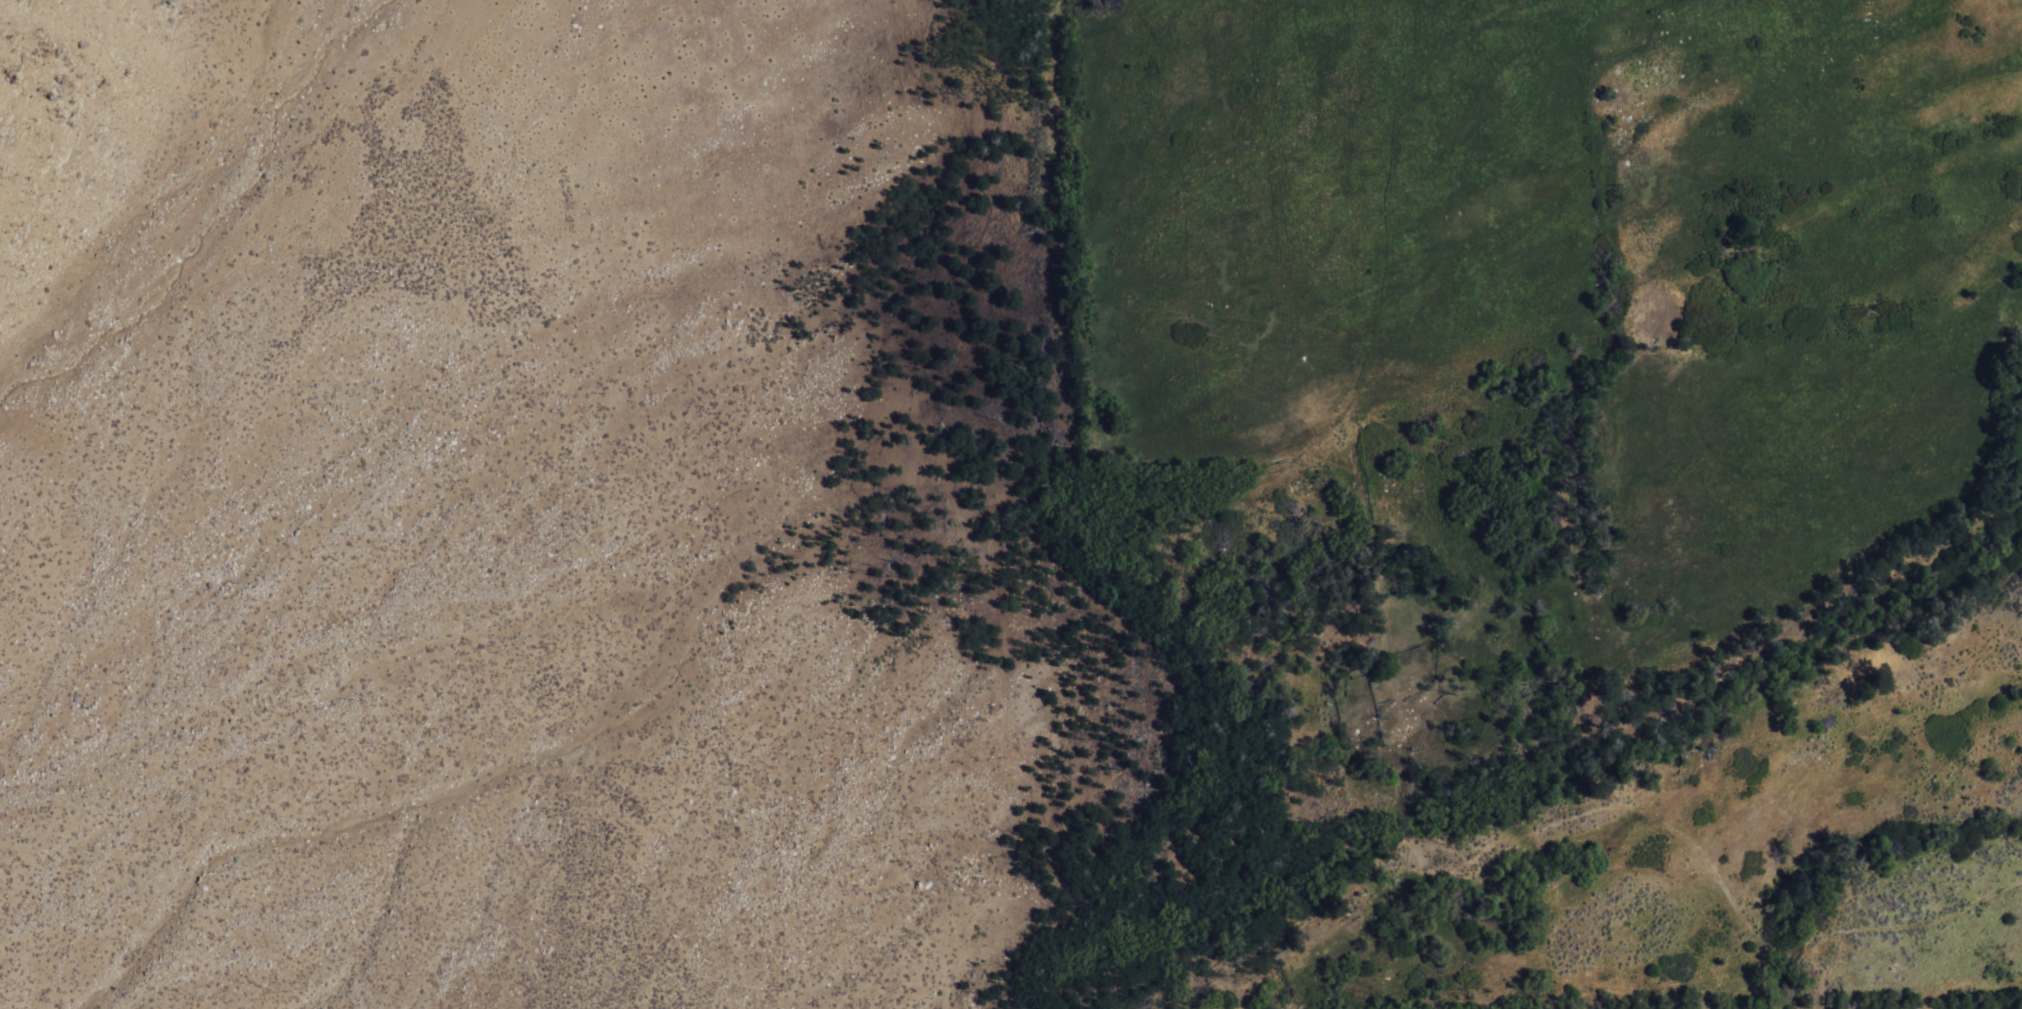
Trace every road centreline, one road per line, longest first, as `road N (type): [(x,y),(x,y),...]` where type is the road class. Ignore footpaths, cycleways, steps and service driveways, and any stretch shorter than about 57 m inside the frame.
road 1 (track): [(2021,887),(1907,934),(1847,928)]

